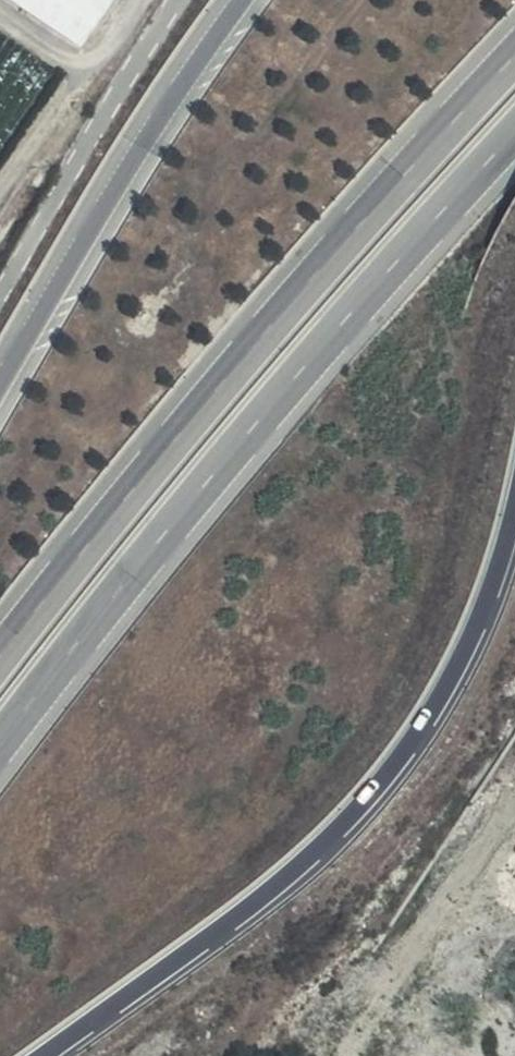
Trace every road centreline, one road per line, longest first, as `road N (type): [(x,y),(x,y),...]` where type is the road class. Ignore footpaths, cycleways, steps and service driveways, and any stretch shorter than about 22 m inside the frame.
road 1 (trunk): [(0,747),(277,398),(514,133)]
road 2 (trunk): [(514,58),(244,356),(0,655)]
road 3 (trunk): [(43,1055),(217,932),(313,851),(397,760),(446,688),(490,596),(514,500)]
road 4 (trunk): [(238,0),(130,159),(0,381)]

